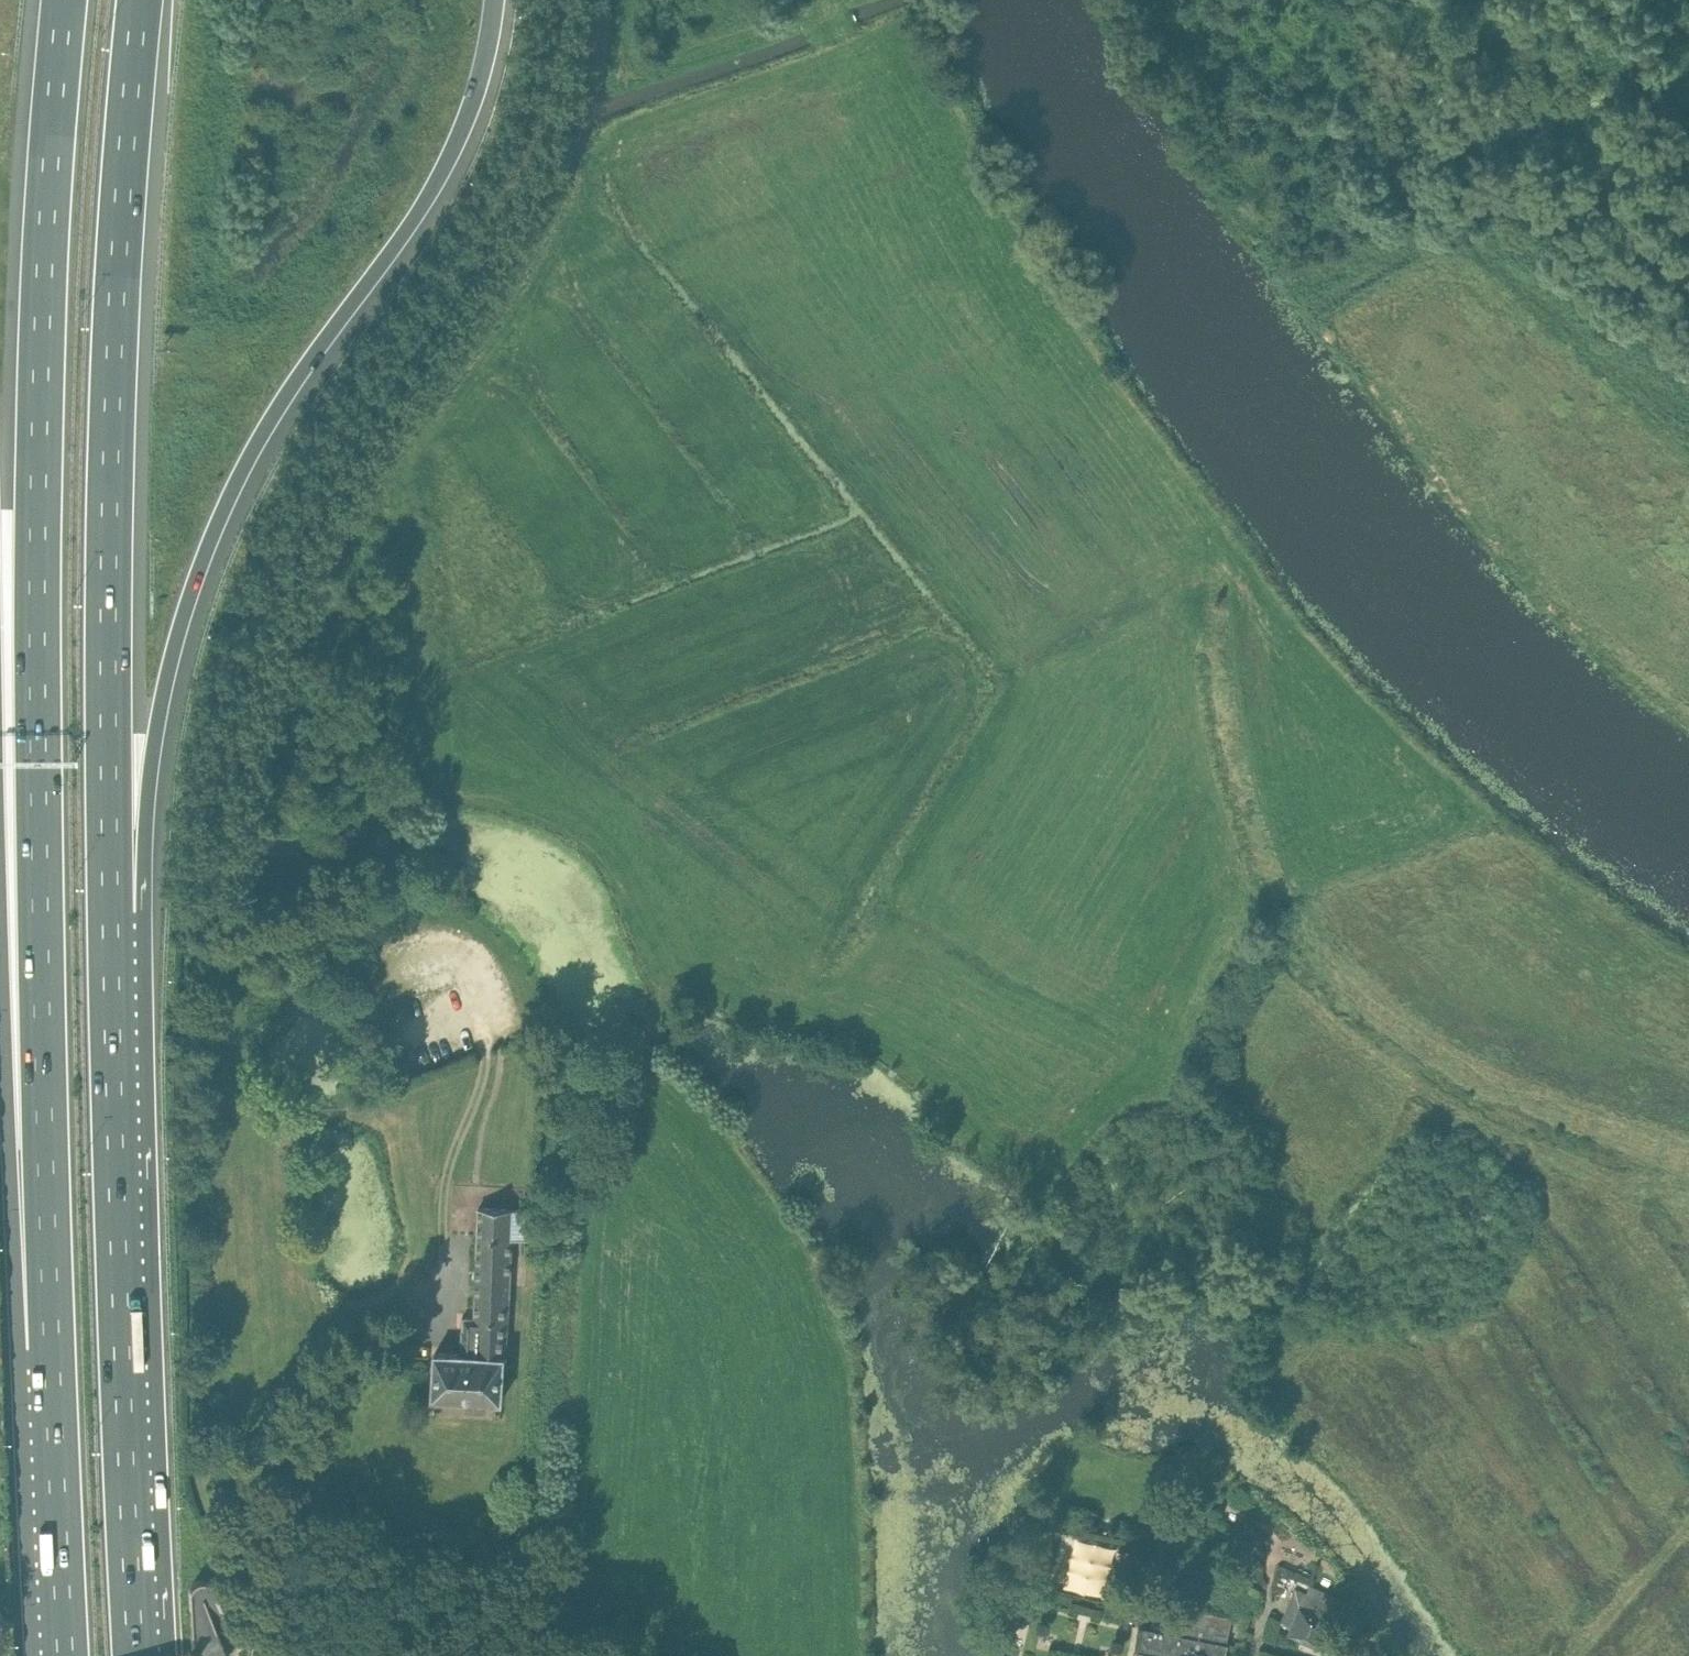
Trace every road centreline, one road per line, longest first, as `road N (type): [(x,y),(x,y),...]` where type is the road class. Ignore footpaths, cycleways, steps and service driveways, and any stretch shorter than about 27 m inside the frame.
road 1 (motorway): [(65,0),(44,266),(37,621),(53,1348)]
road 2 (motorway): [(111,912),(165,686),(211,538),(274,412),(435,185),(484,62),(495,0)]
road 3 (motorway): [(111,912),(116,272),(140,0)]
road 4 (motorway): [(136,1655),(111,912)]
road 5 (motorway): [(0,806),(53,1348)]
road 6 (unclassified): [(260,1655),(238,1534),(255,1469),(314,1386),(356,1344),(383,1334),(450,1333)]
road 7 (motorway): [(53,1348),(69,1655)]

